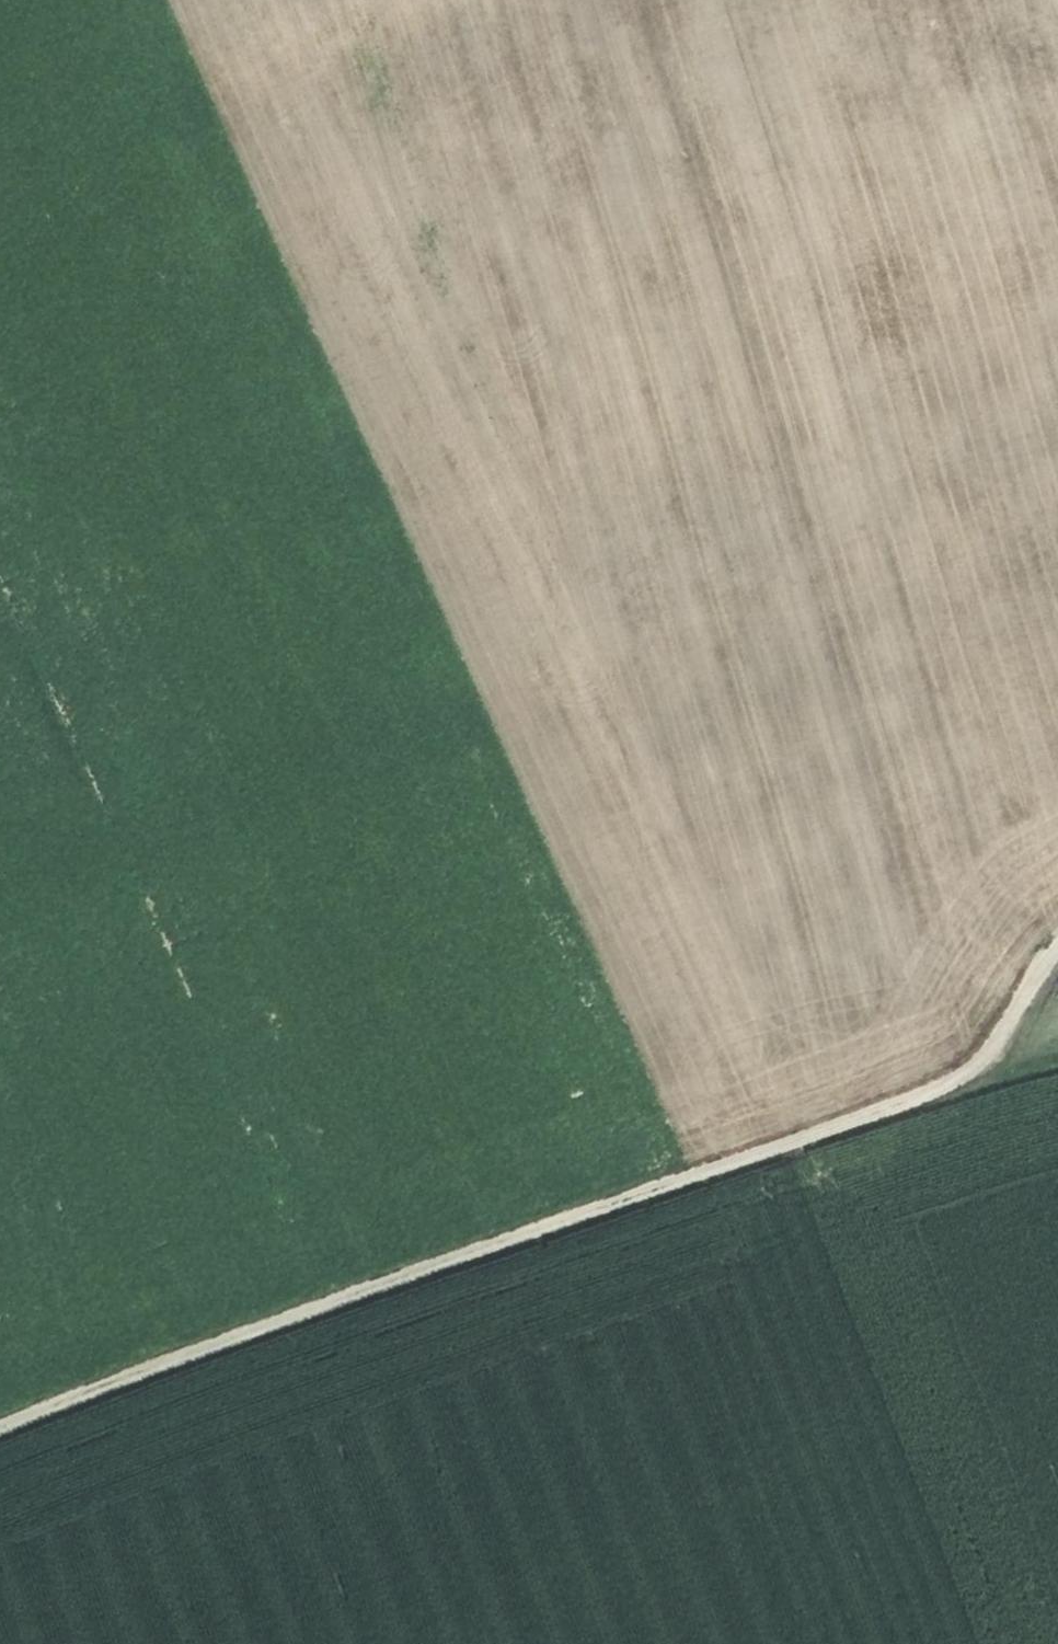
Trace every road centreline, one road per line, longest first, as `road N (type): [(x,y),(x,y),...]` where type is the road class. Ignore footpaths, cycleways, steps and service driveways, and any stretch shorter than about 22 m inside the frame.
road 1 (unclassified): [(1057,947),(989,1053),(930,1093),(0,1428)]

